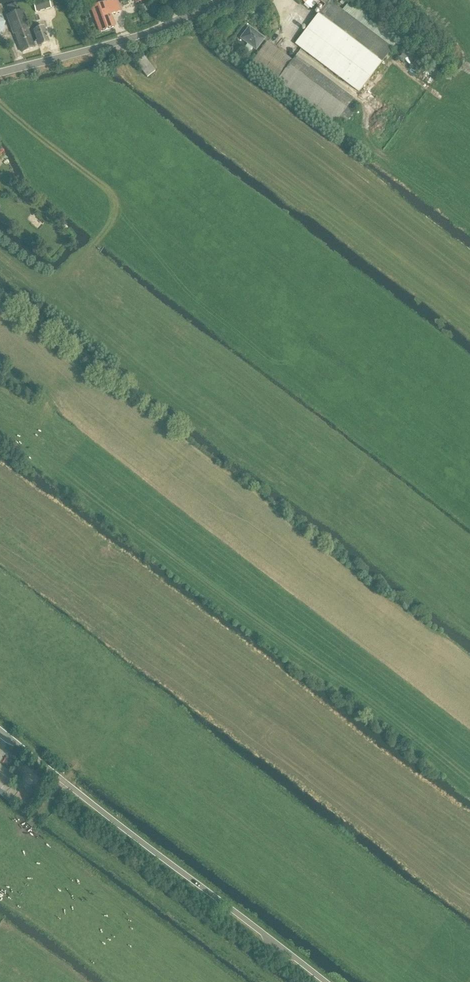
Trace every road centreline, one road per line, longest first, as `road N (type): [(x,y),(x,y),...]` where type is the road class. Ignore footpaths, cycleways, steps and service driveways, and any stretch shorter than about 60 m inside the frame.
road 1 (unclassified): [(325,981),(0,732)]
road 2 (tertiary): [(0,74),(125,41),(222,0)]

